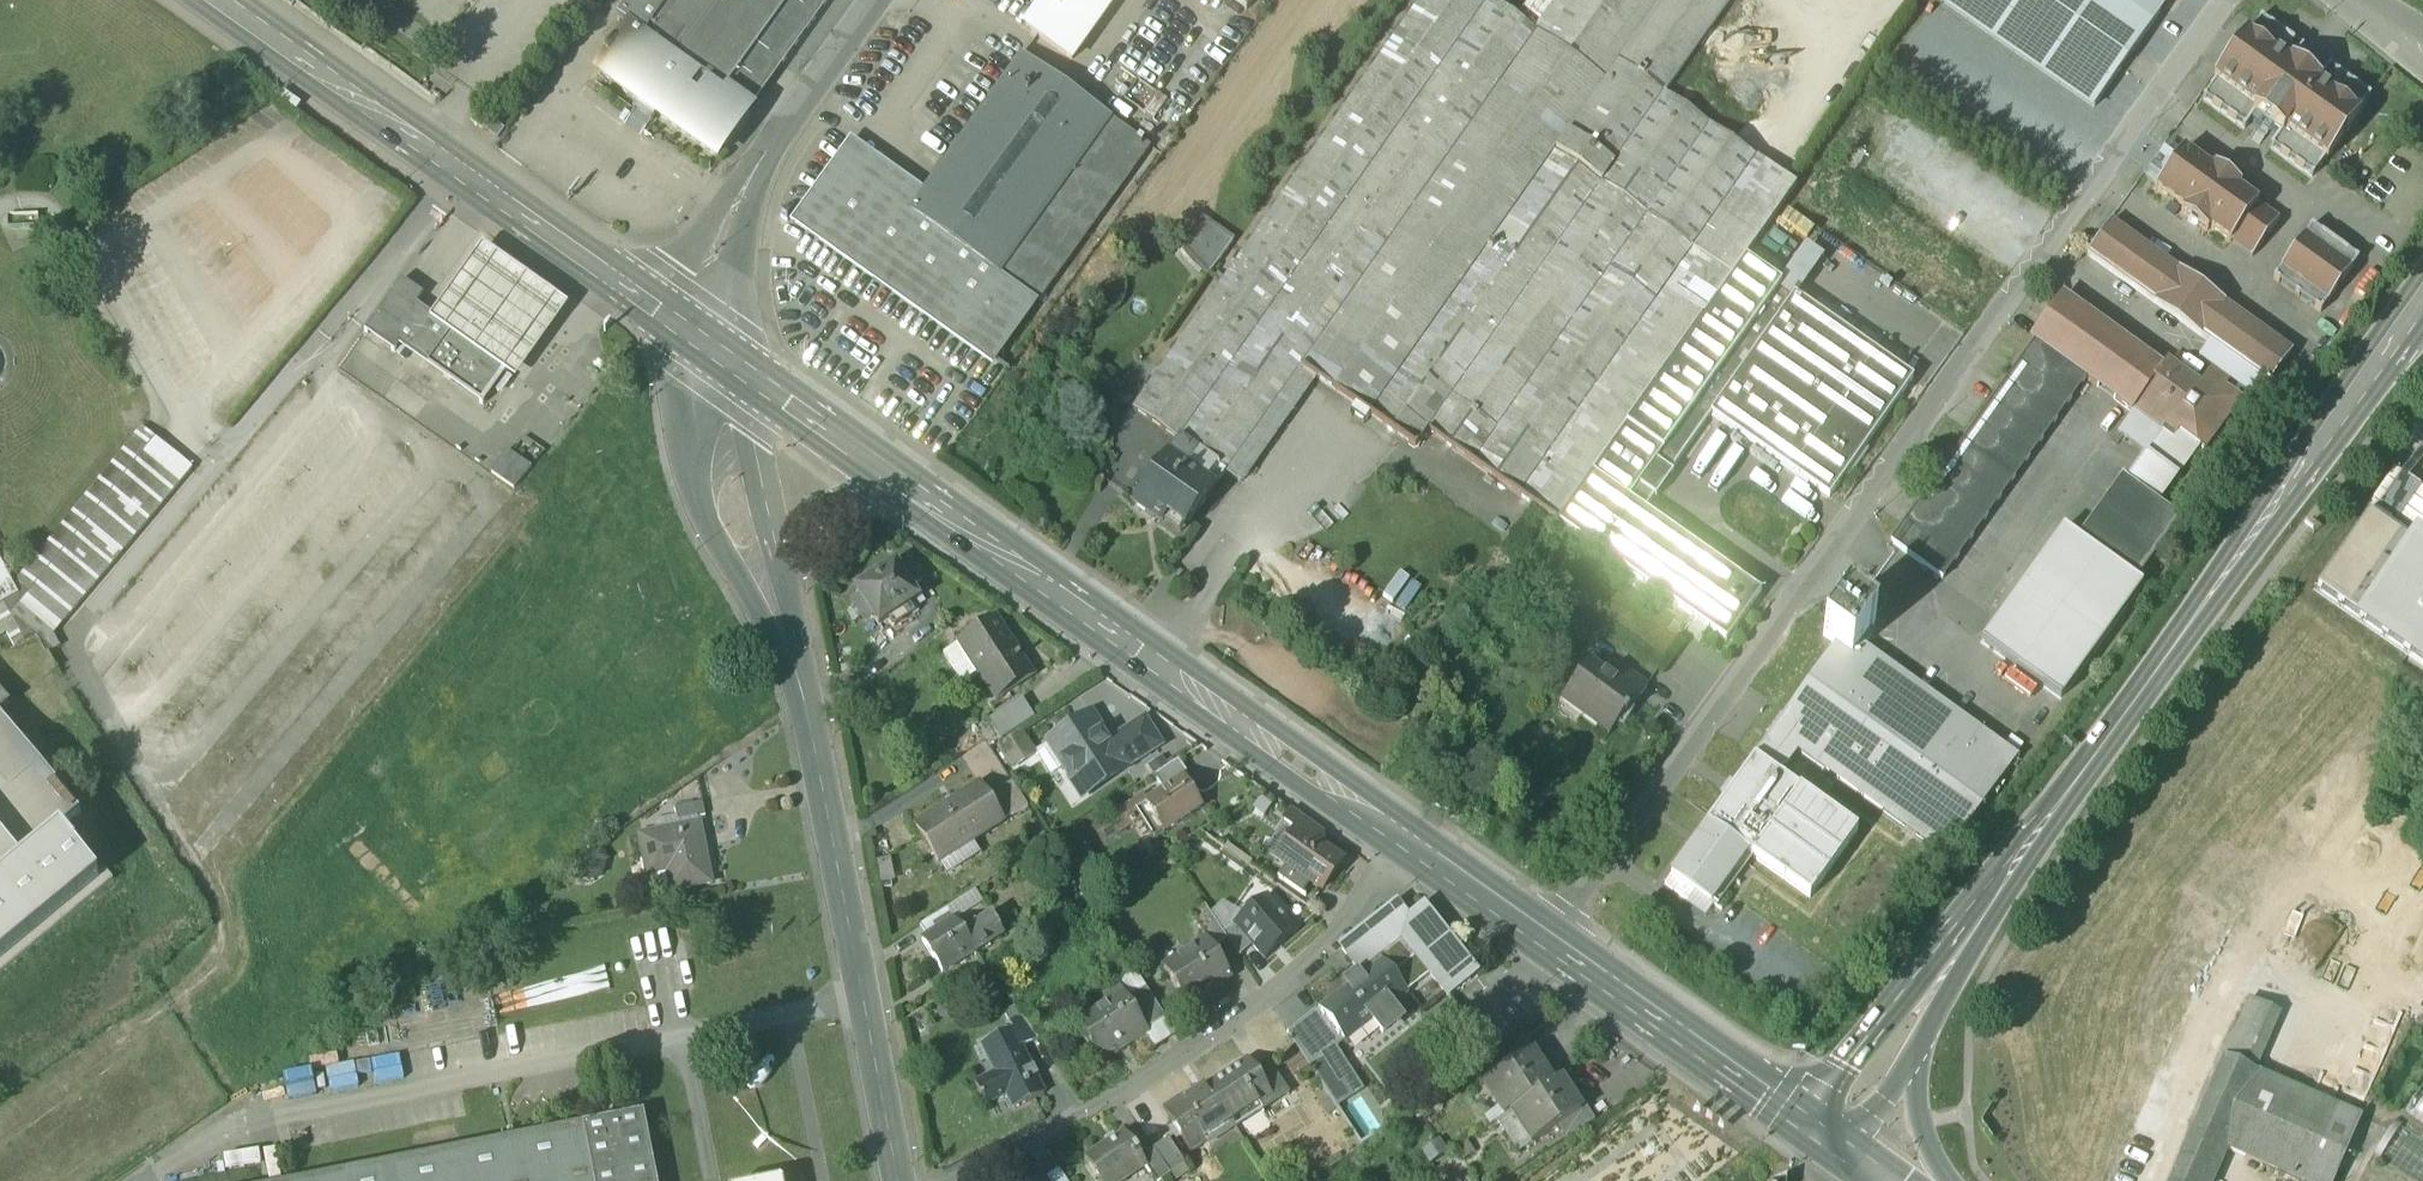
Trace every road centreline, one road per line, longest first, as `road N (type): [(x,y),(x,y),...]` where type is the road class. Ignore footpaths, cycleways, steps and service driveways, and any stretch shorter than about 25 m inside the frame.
road 1 (residential): [(2224,0),(1554,939)]
road 2 (secondary): [(2422,294),(1974,930)]
road 3 (secondary): [(781,389),(1409,834)]
road 4 (unclassified): [(901,1180),(833,810),(773,604)]
road 5 (residential): [(954,1180),(1045,1139),(1294,981),(1368,900),(1381,866),(1409,834)]
road 6 (secondary): [(233,0),(683,321)]
road 7 (residential): [(683,321),(736,198),(875,0)]
road 8 (secondary): [(1554,939),(1829,1133)]
road 9 (unclassified): [(708,340),(685,377),(675,433),(735,580),(773,604)]
road 10 (secondary): [(1974,930),(1897,1027),(1839,1080),(1829,1133)]
road 11 (unclassified): [(773,604),(776,536),(753,484),(750,448),(781,389)]
road 12 (secondary): [(1409,834),(1554,939)]
road 13 (secondary): [(1943,1180),(1921,1122),(1920,1051)]
road 14 (secondary): [(1920,1051),(1974,930)]
road 15 (secondary): [(1829,1133),(1881,1108),(1920,1051)]

